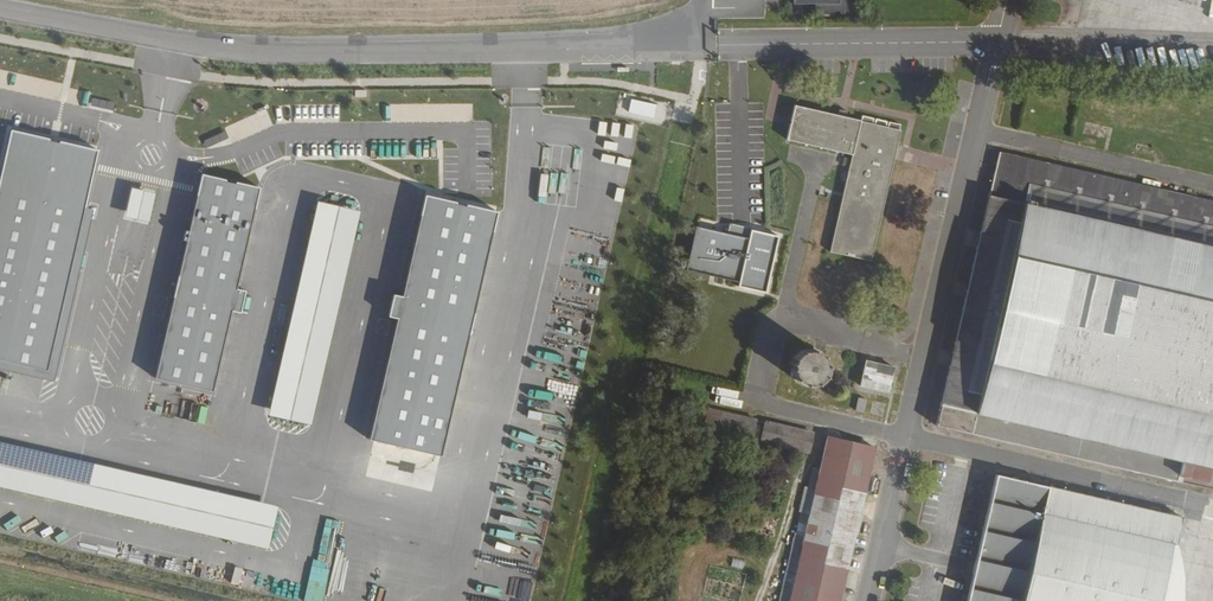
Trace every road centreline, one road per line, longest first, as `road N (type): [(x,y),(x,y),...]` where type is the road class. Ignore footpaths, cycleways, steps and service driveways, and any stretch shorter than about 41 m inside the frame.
road 1 (tertiary): [(0,15),(272,59),(699,47)]
road 2 (track): [(699,47),(566,600)]
road 3 (track): [(184,600),(0,557)]

